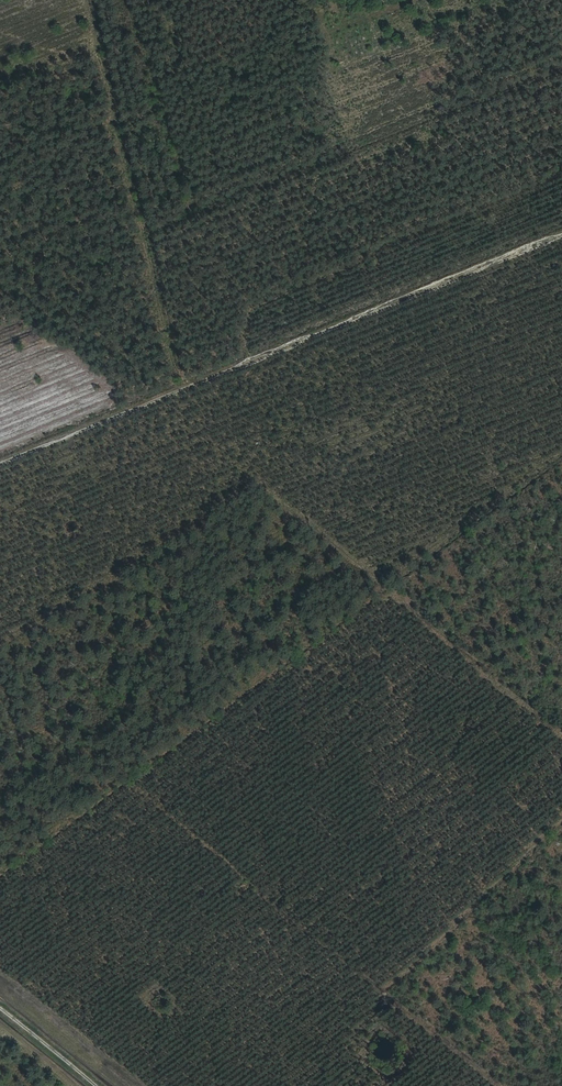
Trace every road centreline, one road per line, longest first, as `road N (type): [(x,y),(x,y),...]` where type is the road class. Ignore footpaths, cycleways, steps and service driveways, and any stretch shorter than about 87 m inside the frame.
road 1 (track): [(0,465),(561,234)]
road 2 (track): [(100,1085),(0,1007)]

